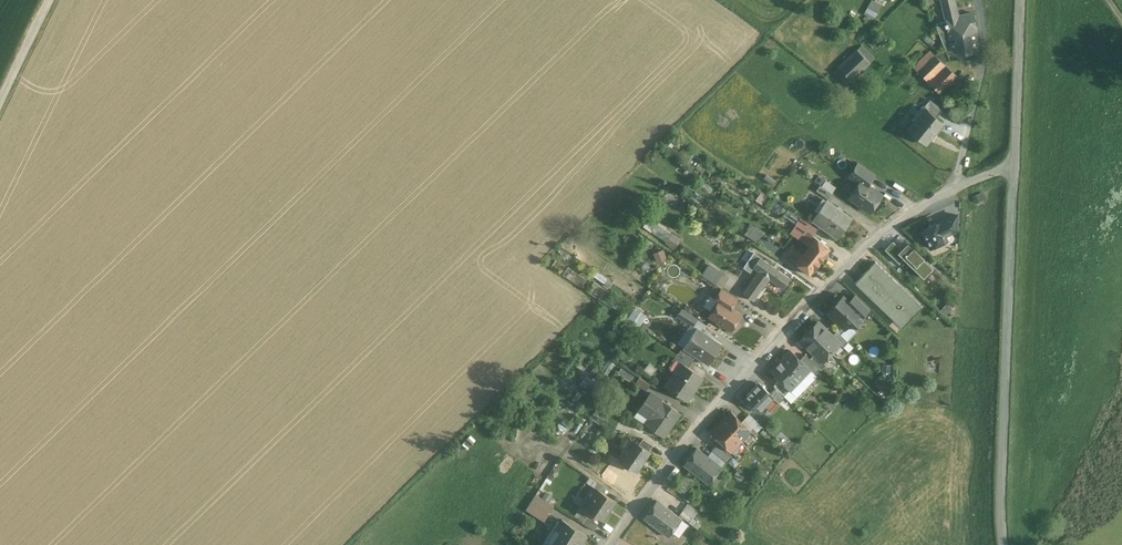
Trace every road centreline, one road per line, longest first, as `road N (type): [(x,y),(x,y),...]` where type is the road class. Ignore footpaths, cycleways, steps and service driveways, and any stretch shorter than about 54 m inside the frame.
road 1 (residential): [(1014,166),(948,188),(868,243),(705,420),(613,544)]
road 2 (unclassified): [(1014,166),(1000,497),(1006,544)]
road 3 (unclassified): [(1022,0),(1014,166)]

